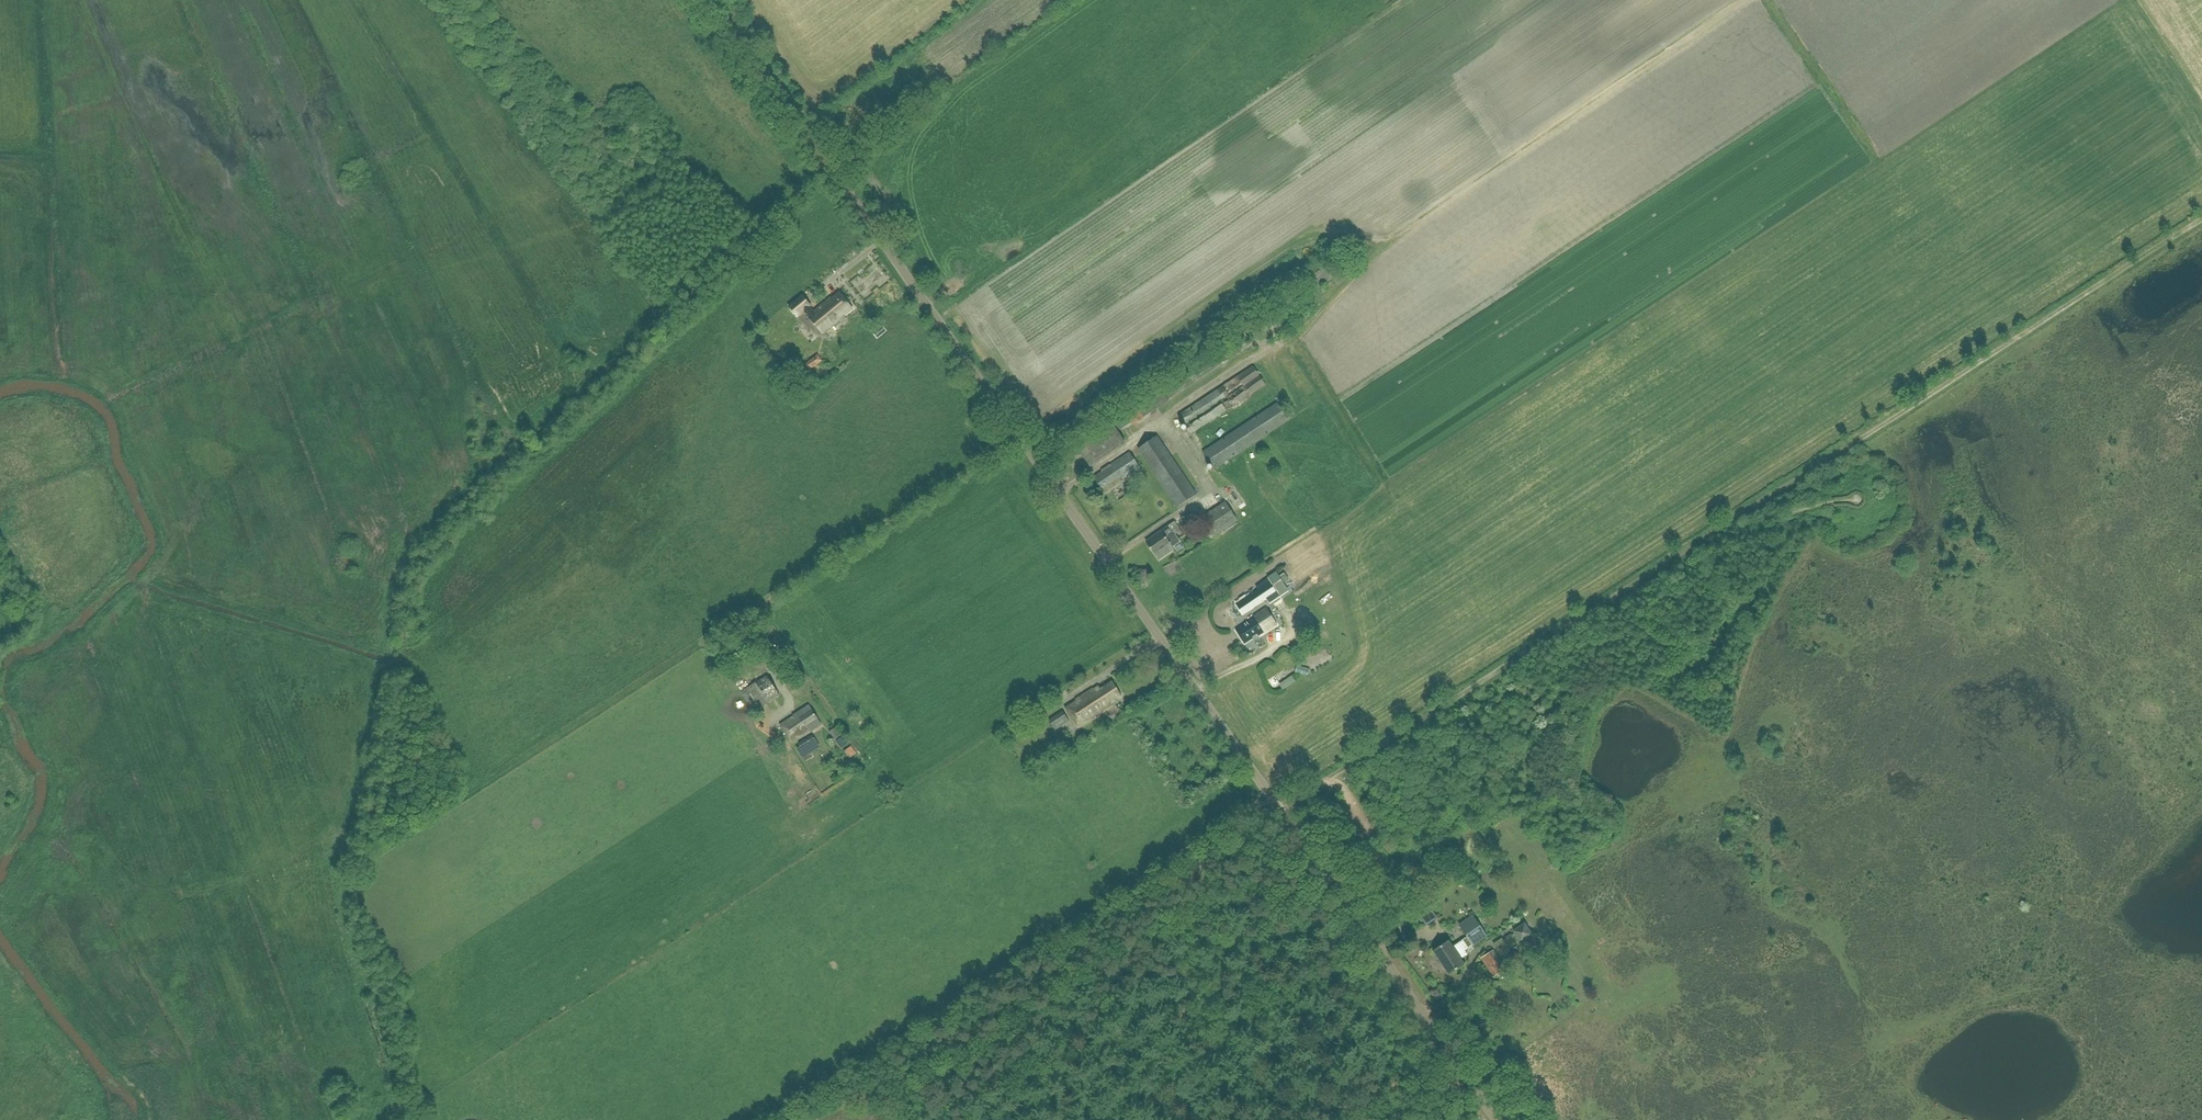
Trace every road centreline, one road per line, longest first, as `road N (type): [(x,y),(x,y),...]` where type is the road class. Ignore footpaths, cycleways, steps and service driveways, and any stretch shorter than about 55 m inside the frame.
road 1 (tertiary): [(1497,1119),(714,0)]
road 2 (track): [(359,862),(1019,435)]
road 3 (track): [(855,1119),(905,1077),(1051,984)]

